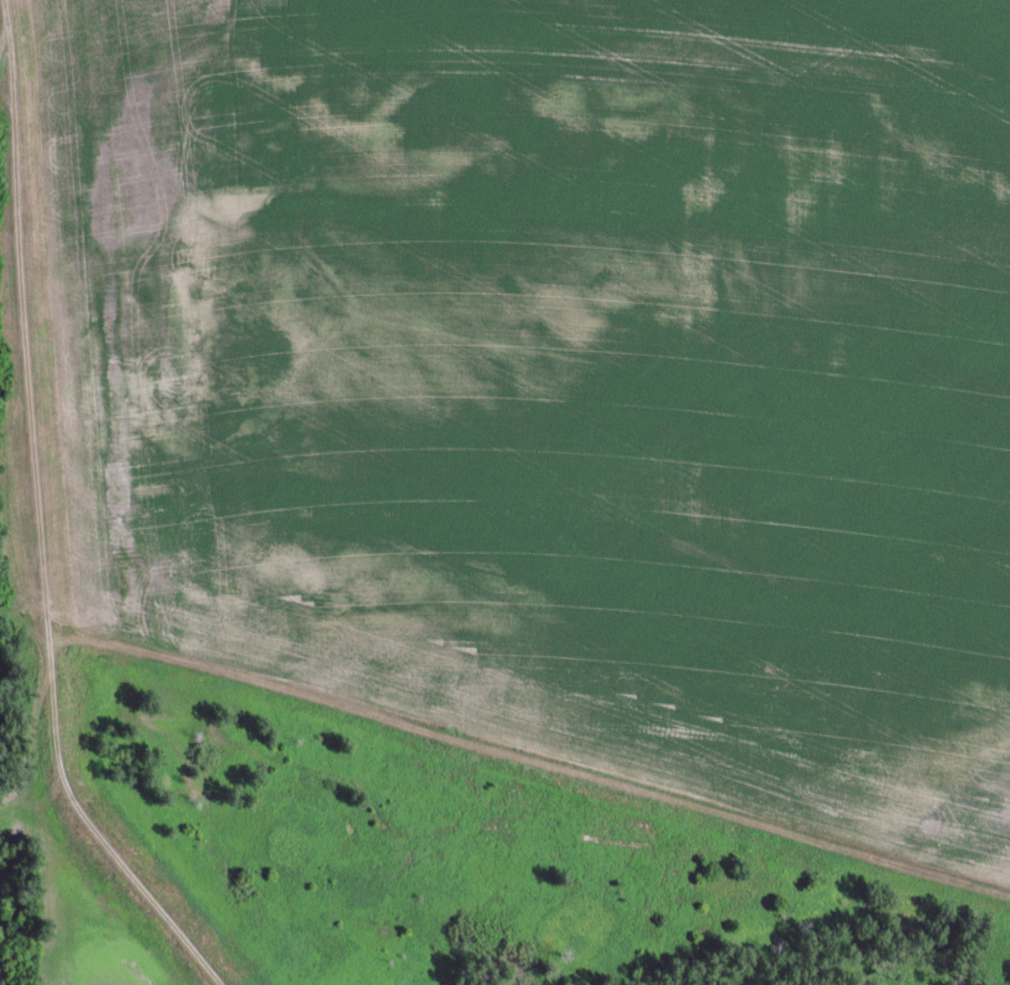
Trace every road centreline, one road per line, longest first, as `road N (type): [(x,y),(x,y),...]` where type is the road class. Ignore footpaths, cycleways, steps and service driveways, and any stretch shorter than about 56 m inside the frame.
road 1 (track): [(221,984),(96,837),(58,777),(1,0)]

